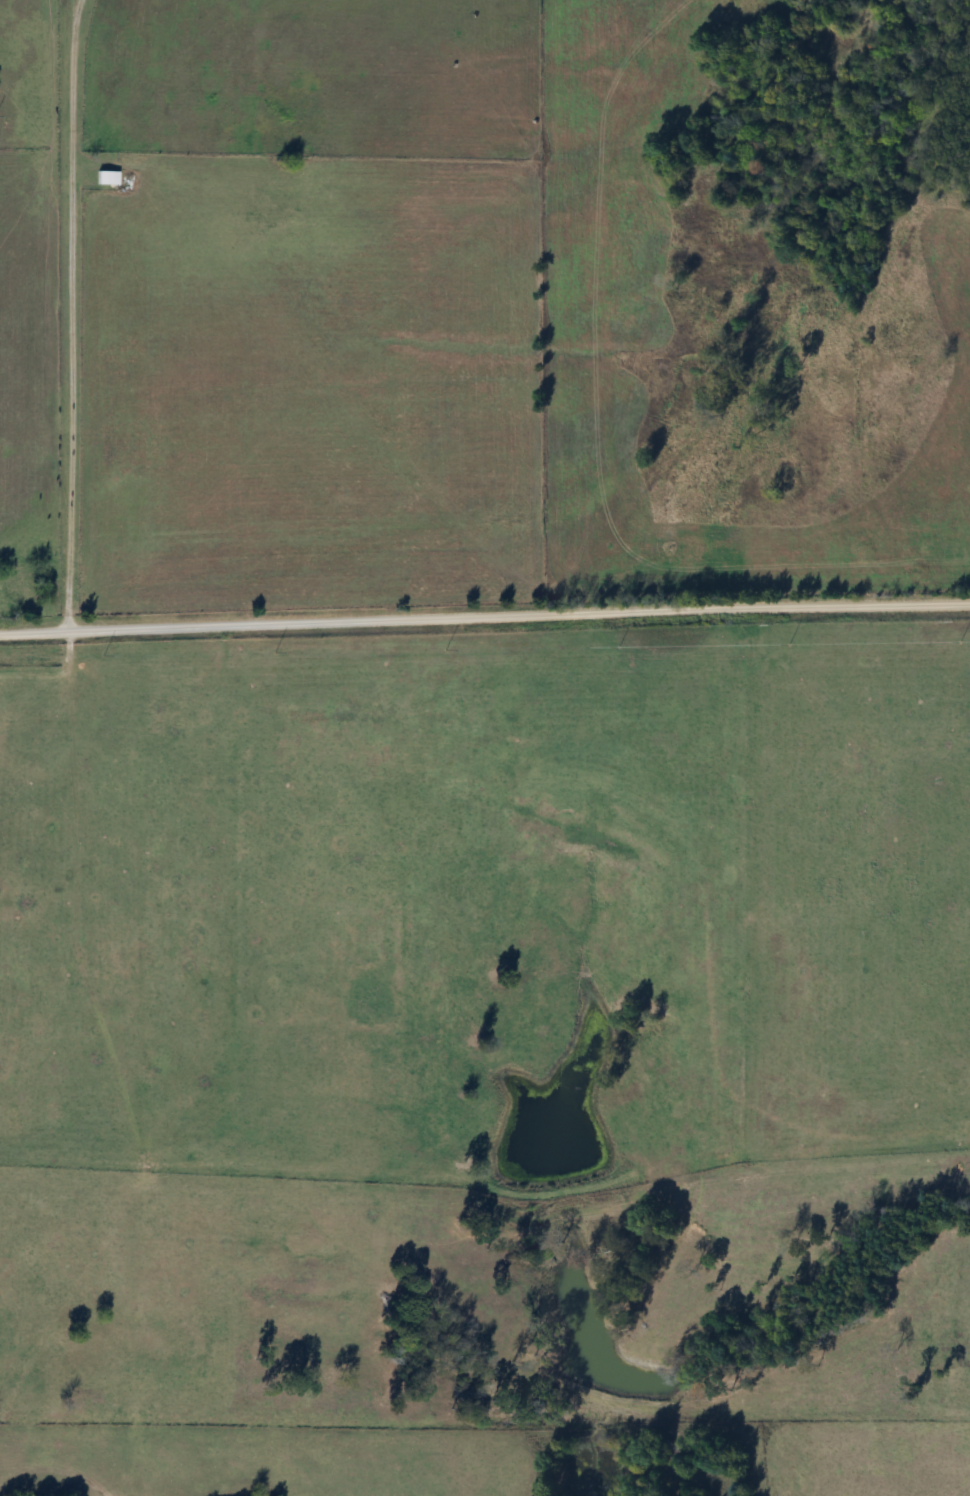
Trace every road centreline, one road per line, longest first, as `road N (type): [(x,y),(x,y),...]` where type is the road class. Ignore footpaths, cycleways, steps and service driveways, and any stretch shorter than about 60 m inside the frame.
road 1 (residential): [(969,603),(0,638)]

